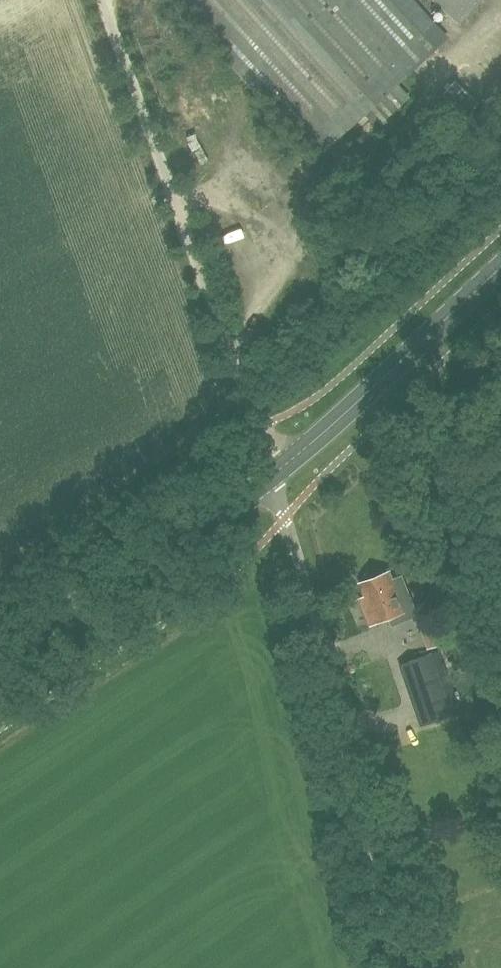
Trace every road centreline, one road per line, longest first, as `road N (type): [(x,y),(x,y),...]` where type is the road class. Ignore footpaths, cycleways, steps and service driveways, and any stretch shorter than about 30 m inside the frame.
road 1 (unclassified): [(273,474),(101,0)]
road 2 (primary): [(0,656),(273,474)]
road 3 (primary): [(273,474),(500,268)]
road 4 (track): [(400,967),(339,711)]
road 5 (unclassified): [(339,711),(273,474)]

